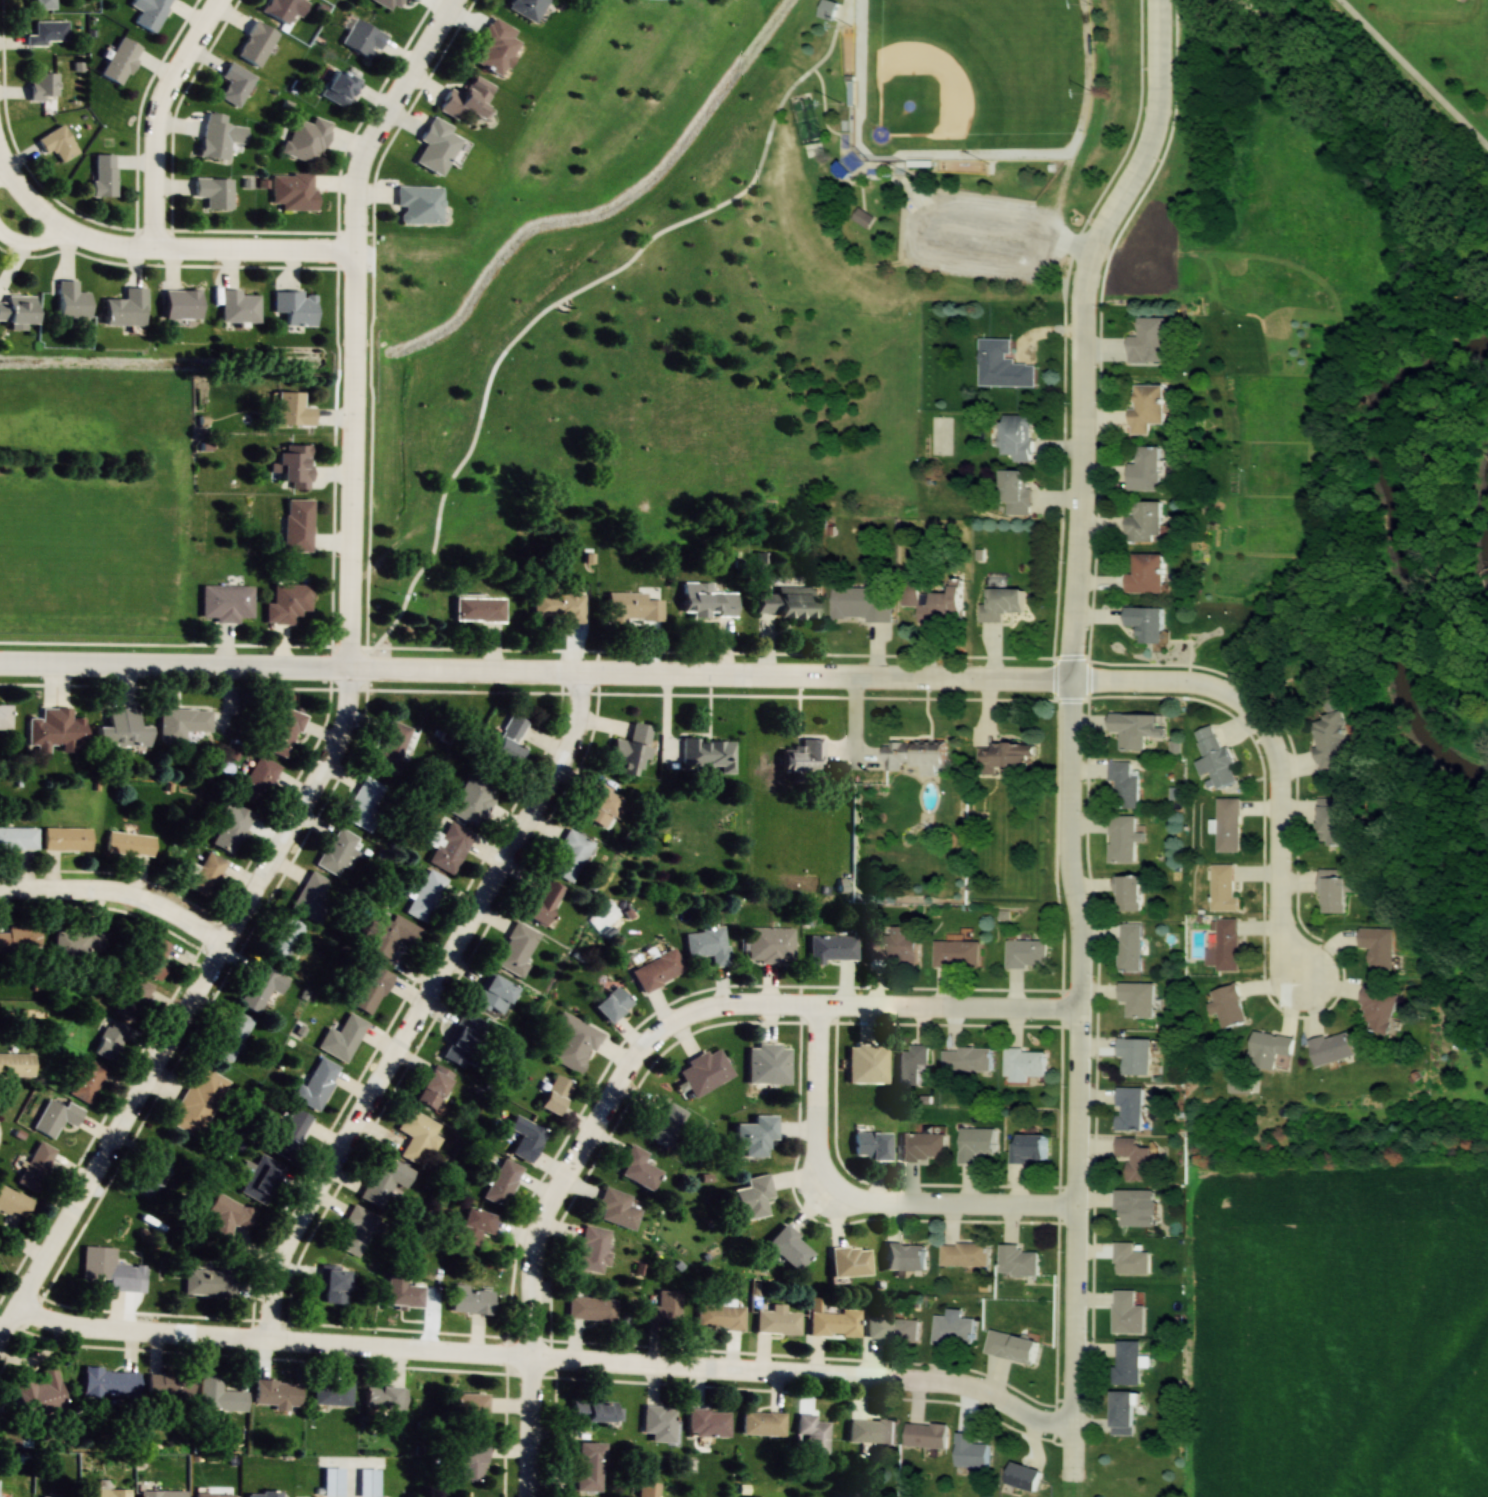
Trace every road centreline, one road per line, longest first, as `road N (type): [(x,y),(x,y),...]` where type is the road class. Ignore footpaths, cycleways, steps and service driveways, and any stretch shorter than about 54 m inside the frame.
road 1 (secondary): [(1166,0),(1166,121),(1106,232),(1090,294),(1068,741),(1078,970),(1069,1496)]
road 2 (residential): [(0,1339),(341,728),(355,201),(373,134),(454,0)]
road 3 (tertiary): [(1070,683),(0,668)]
road 4 (residential): [(1070,1429),(1023,1420),(982,1392),(932,1384),(76,1330),(21,1303)]
road 5 (residential): [(530,1496),(538,1243),(584,1143),(658,1036),(716,1007),(1078,1013)]
road 6 (residential): [(267,1342),(269,1296),(287,1242),(565,757),(577,726),(579,675)]
road 7 (residential): [(1070,683),(1210,690),(1259,729),(1280,781),(1283,943),(1303,981)]
road 8 (residential): [(816,1008),(813,1126),(816,1174),(826,1190),(882,1202),(1074,1206)]
road 9 (residential): [(354,255),(96,246),(35,211)]
road 10 (residential): [(150,249),(155,113),(220,0)]
road 11 (residential): [(0,891),(145,897),(222,944)]

